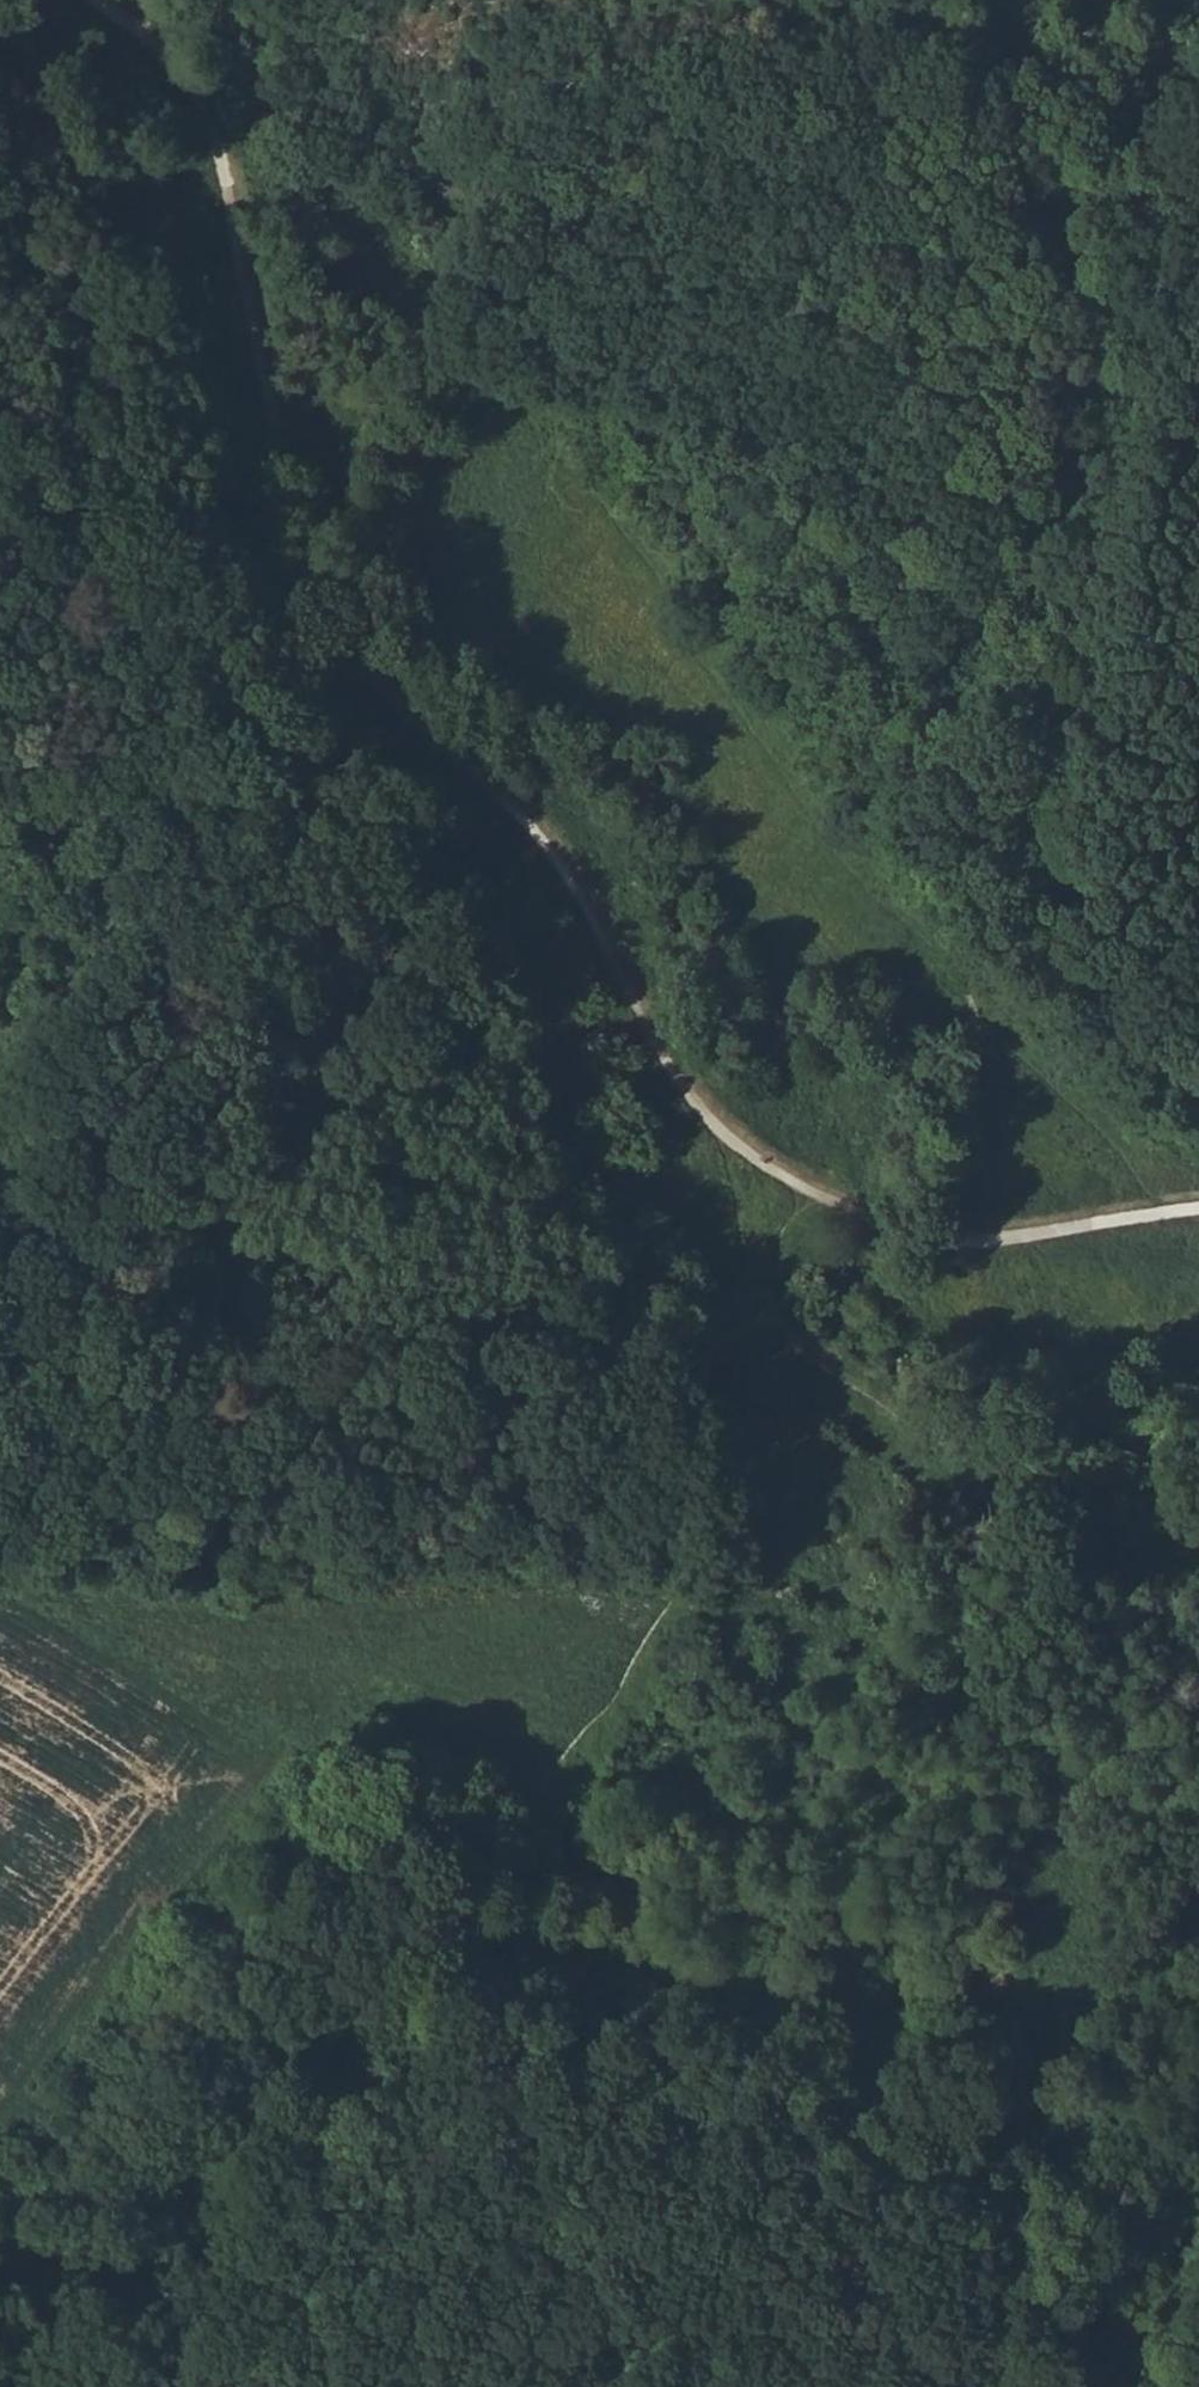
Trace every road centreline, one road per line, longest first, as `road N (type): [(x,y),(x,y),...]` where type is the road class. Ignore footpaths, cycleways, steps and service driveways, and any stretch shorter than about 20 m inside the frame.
road 1 (track): [(864,1213),(811,1191),(686,1103),(550,845),(389,701),(333,621),(293,489),(212,120),(178,61),(114,0)]
road 2 (track): [(1198,1213),(947,1243)]

